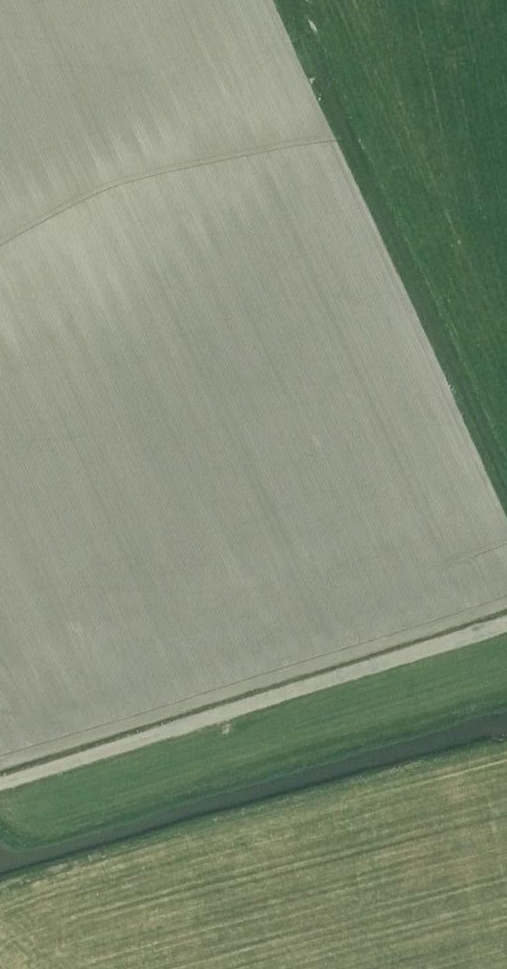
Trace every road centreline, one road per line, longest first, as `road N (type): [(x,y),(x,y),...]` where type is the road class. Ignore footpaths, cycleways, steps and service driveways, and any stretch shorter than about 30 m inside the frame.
road 1 (track): [(506,623),(0,785)]

